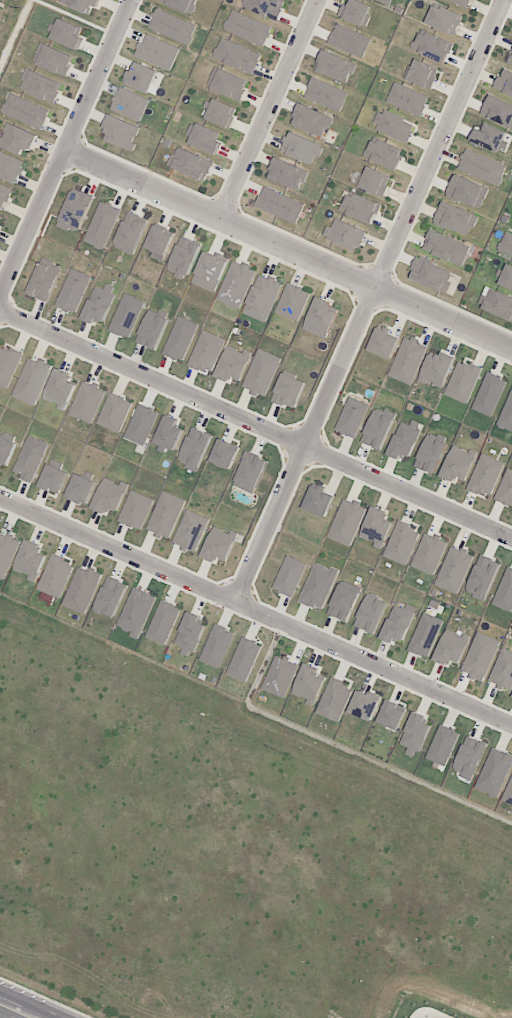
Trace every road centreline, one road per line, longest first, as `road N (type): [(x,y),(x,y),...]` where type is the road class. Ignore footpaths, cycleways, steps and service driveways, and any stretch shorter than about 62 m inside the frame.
road 1 (residential): [(237,602),(506,0)]
road 2 (residential): [(511,723),(0,498)]
road 3 (residential): [(511,536),(0,312)]
road 4 (residential): [(67,146),(511,348)]
road 5 (residential): [(132,0),(0,296)]
road 6 (residential): [(218,217),(315,0)]

